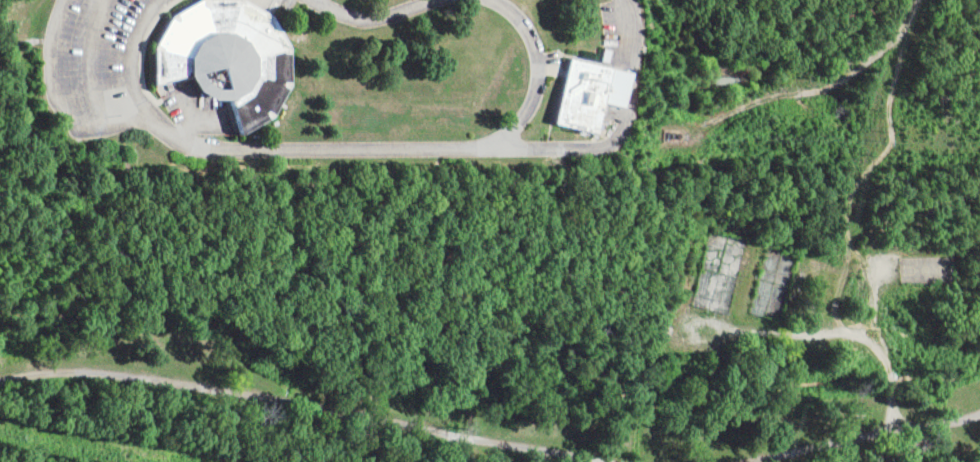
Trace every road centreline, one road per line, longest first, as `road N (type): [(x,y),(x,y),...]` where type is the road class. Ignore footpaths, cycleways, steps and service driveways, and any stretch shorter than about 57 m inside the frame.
road 1 (residential): [(0,384),(100,372),(184,397),(534,461)]
road 2 (residential): [(798,461),(953,420)]

